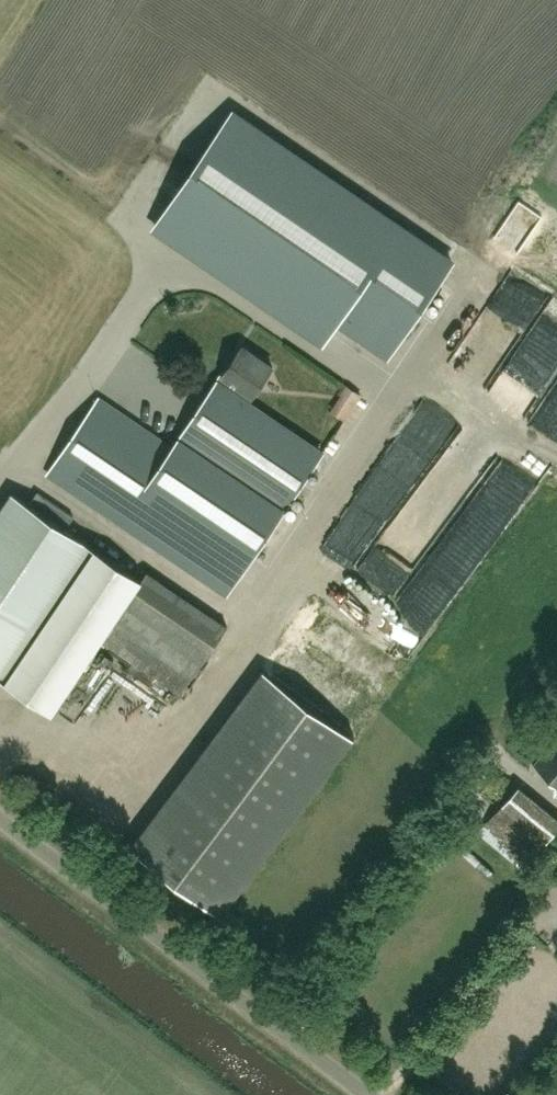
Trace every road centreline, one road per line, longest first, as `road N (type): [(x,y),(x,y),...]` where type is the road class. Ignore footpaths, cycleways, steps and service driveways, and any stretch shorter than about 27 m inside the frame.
road 1 (unclassified): [(370,1094),(0,817)]

